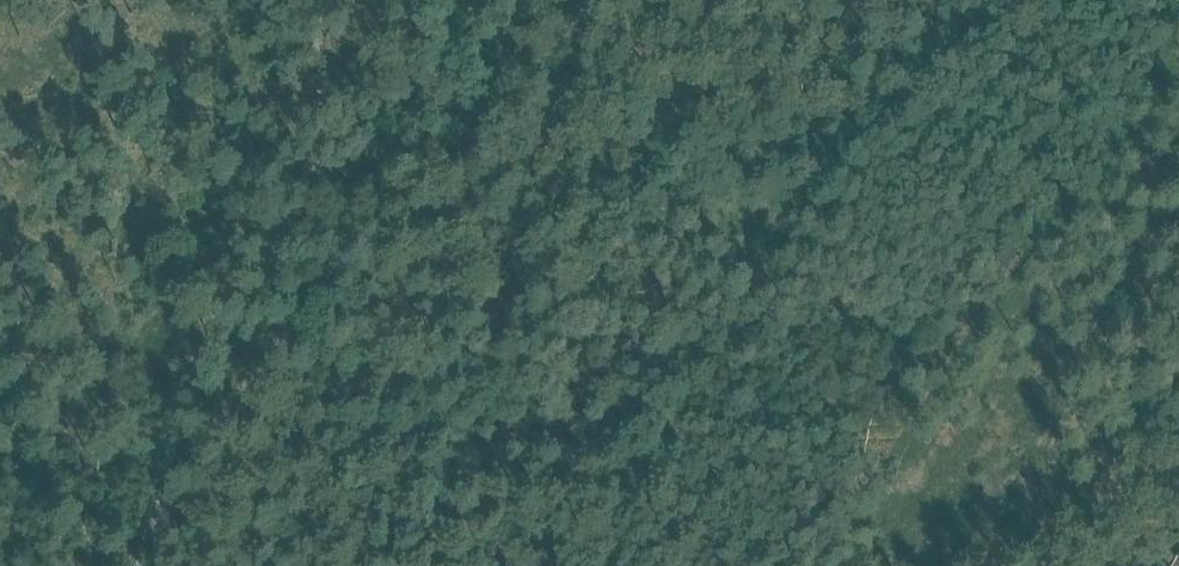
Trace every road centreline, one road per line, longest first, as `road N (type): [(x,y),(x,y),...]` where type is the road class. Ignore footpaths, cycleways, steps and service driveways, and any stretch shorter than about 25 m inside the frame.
road 1 (track): [(139,565),(164,491),(556,0)]

